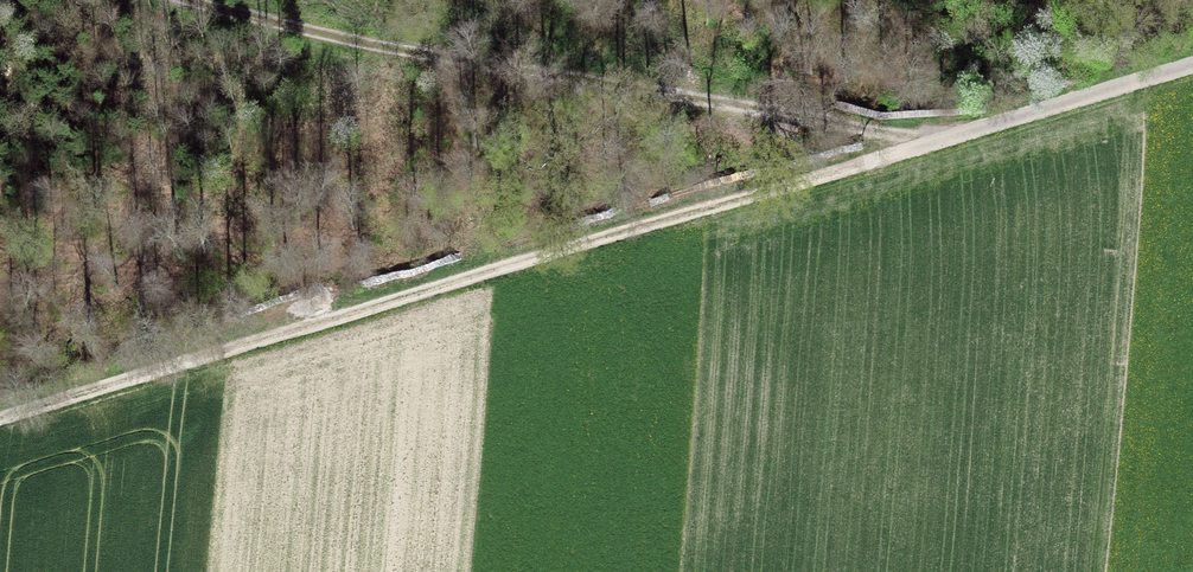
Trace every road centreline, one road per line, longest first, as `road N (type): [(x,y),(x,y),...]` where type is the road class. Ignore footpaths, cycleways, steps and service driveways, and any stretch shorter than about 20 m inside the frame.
road 1 (track): [(0,417),(1192,64)]
road 2 (track): [(181,0),(451,61),(930,141)]

